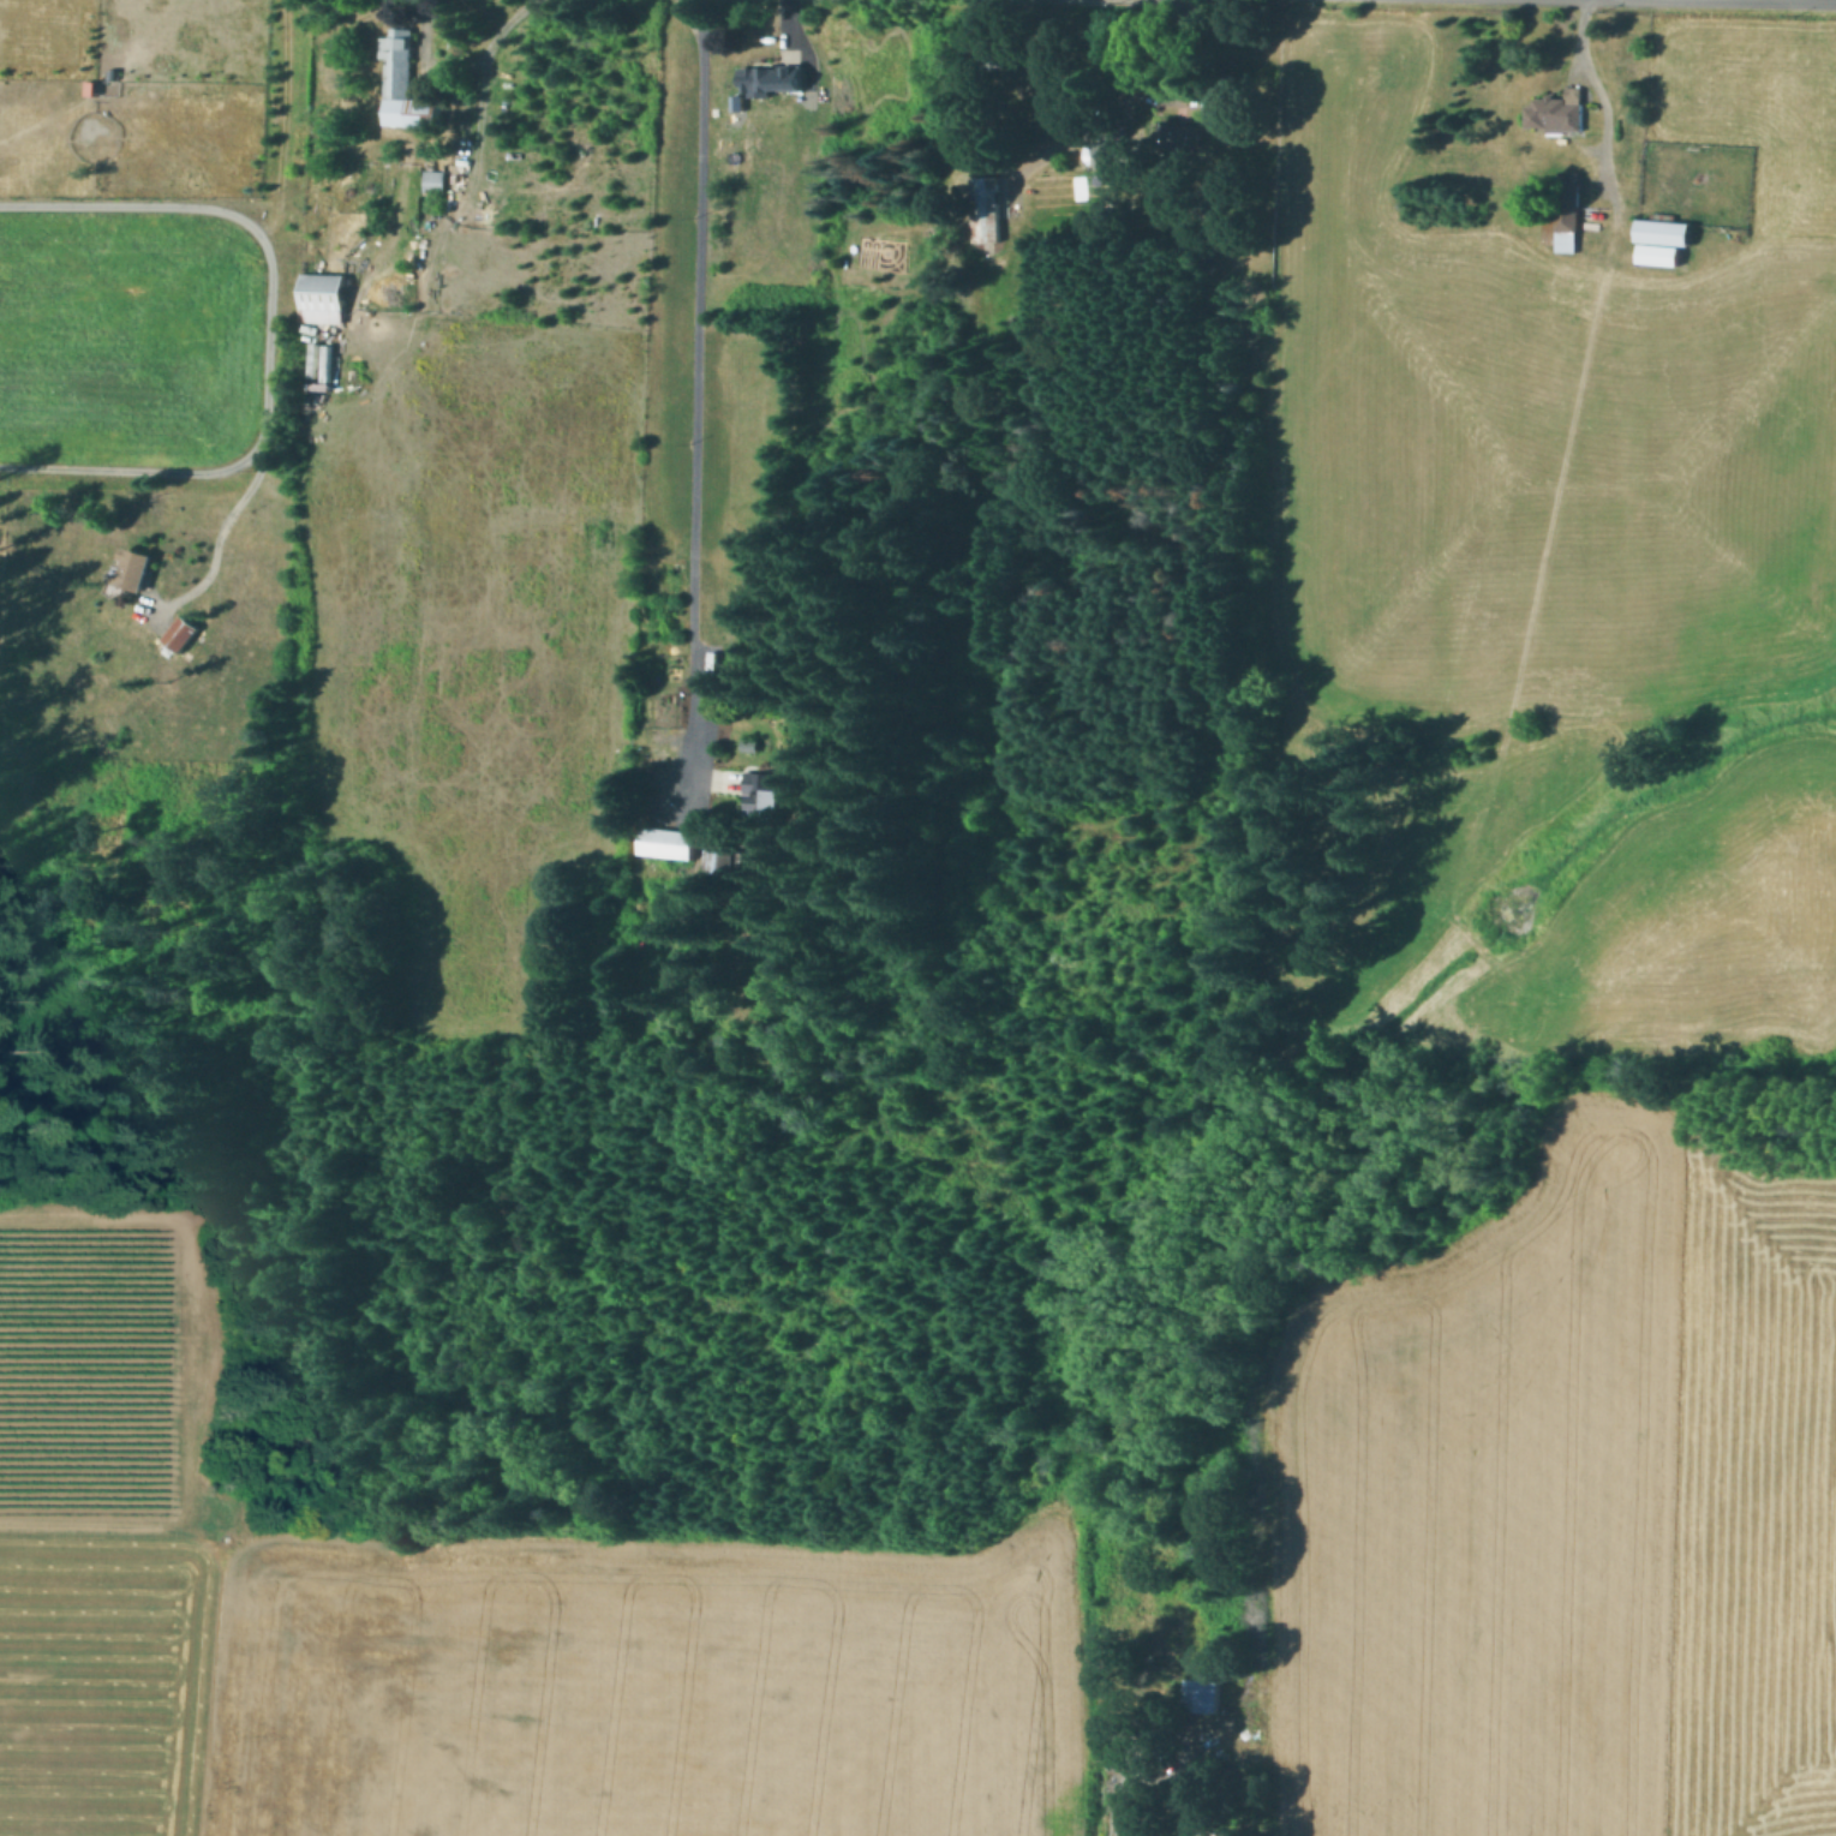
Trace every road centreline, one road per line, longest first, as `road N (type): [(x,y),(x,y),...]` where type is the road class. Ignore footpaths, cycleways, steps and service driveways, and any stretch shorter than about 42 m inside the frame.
road 1 (track): [(0,1518),(162,1520),(180,1513),(187,1252),(175,1219),(152,1209),(0,1215)]

